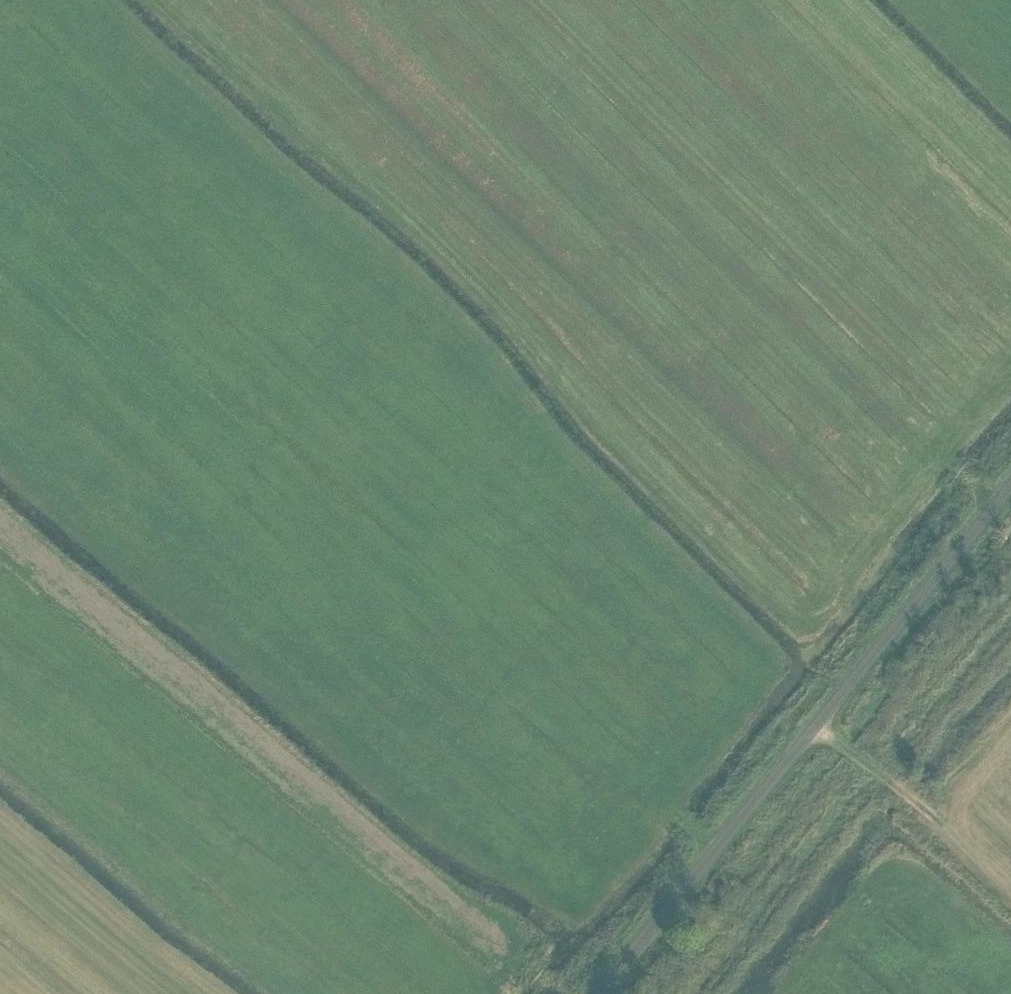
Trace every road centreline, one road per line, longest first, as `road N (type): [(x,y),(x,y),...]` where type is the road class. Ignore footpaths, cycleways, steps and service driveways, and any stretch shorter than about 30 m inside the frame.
road 1 (unclassified): [(1010,499),(606,993)]

